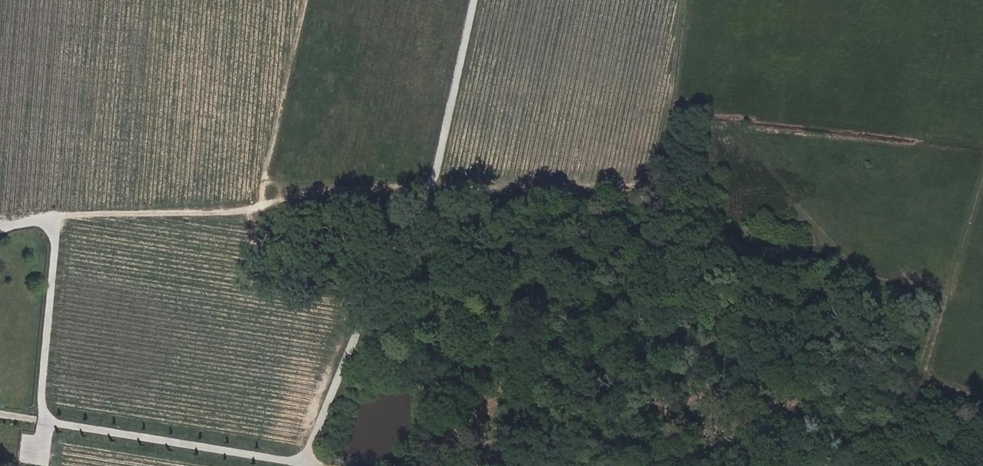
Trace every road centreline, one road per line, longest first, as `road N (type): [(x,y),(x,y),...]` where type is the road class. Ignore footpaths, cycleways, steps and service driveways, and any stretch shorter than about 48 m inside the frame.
road 1 (track): [(0,229),(40,218),(53,228),(41,398),(55,424),(314,465)]
road 2 (track): [(308,465),(366,318)]

